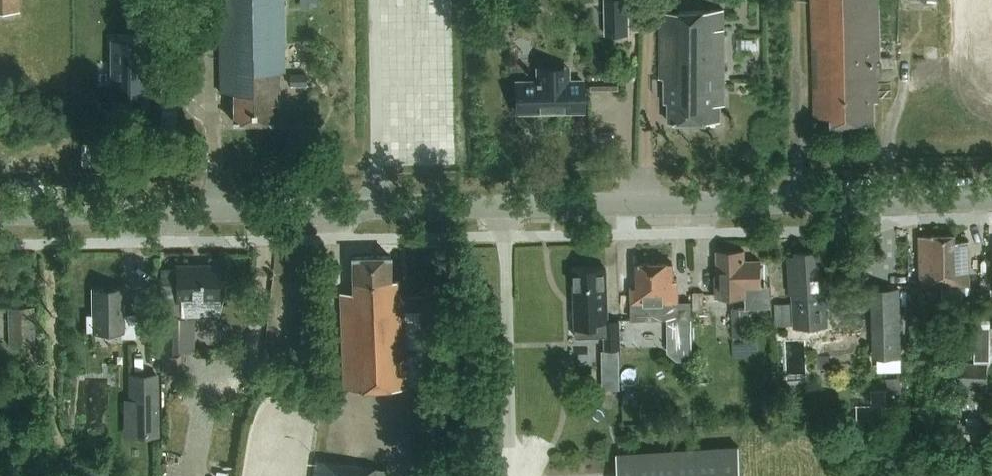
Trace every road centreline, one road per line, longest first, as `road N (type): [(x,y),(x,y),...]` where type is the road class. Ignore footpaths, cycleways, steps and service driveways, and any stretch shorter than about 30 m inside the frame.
road 1 (tertiary): [(991,202),(0,216)]

